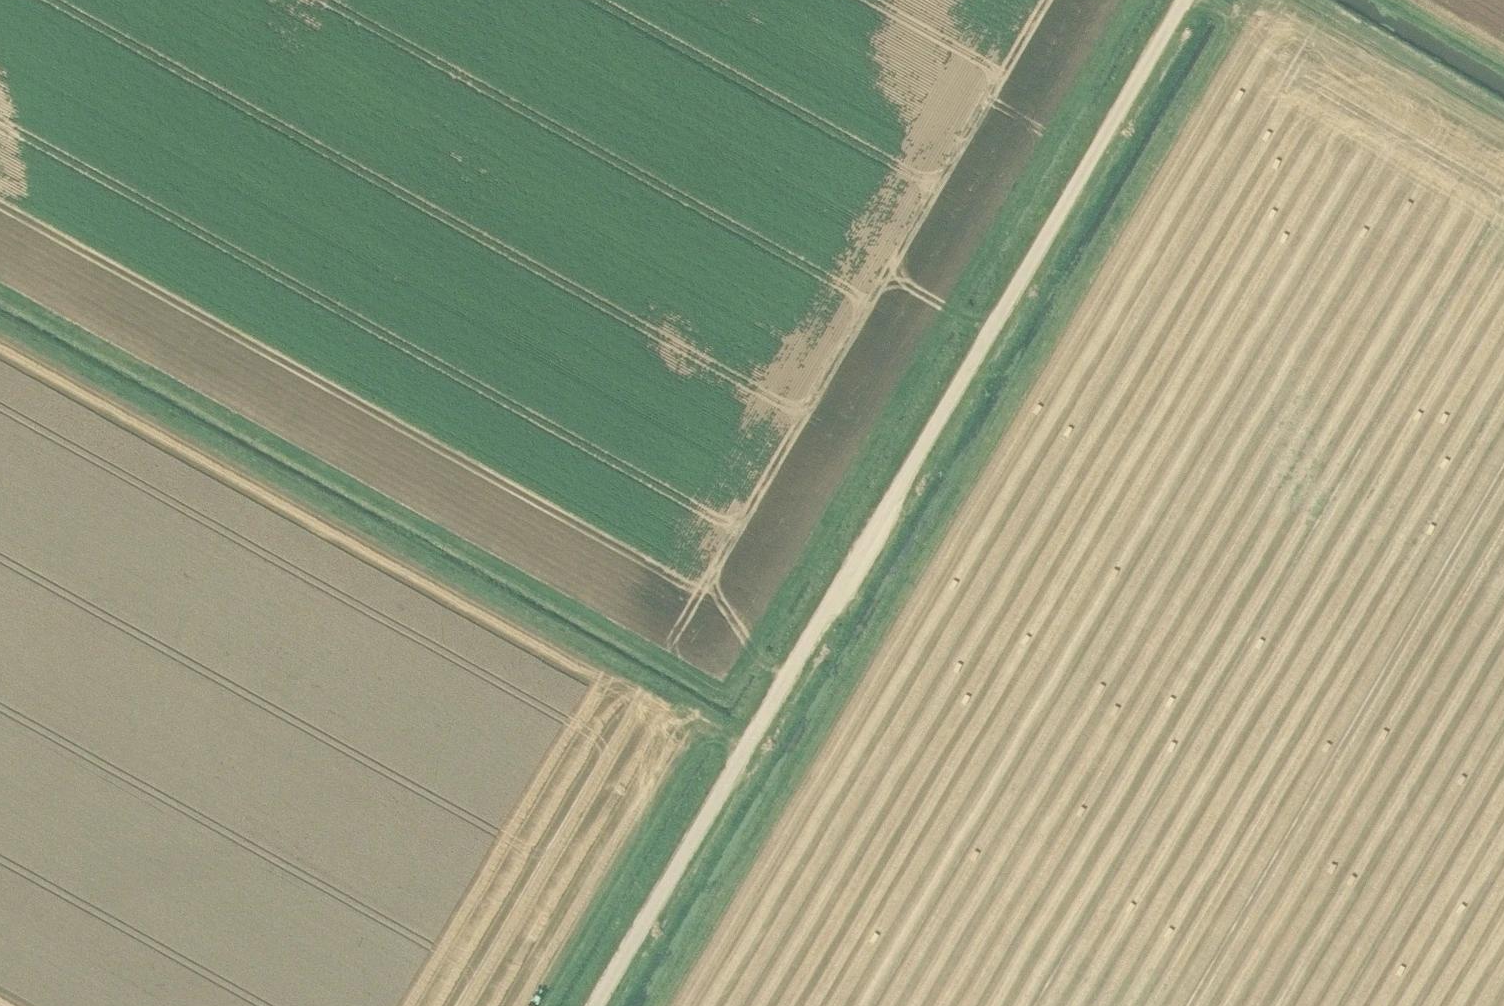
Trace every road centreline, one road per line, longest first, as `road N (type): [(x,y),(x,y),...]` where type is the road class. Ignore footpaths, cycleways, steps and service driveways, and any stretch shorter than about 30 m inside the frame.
road 1 (unclassified): [(599,1005),(1186,0)]

